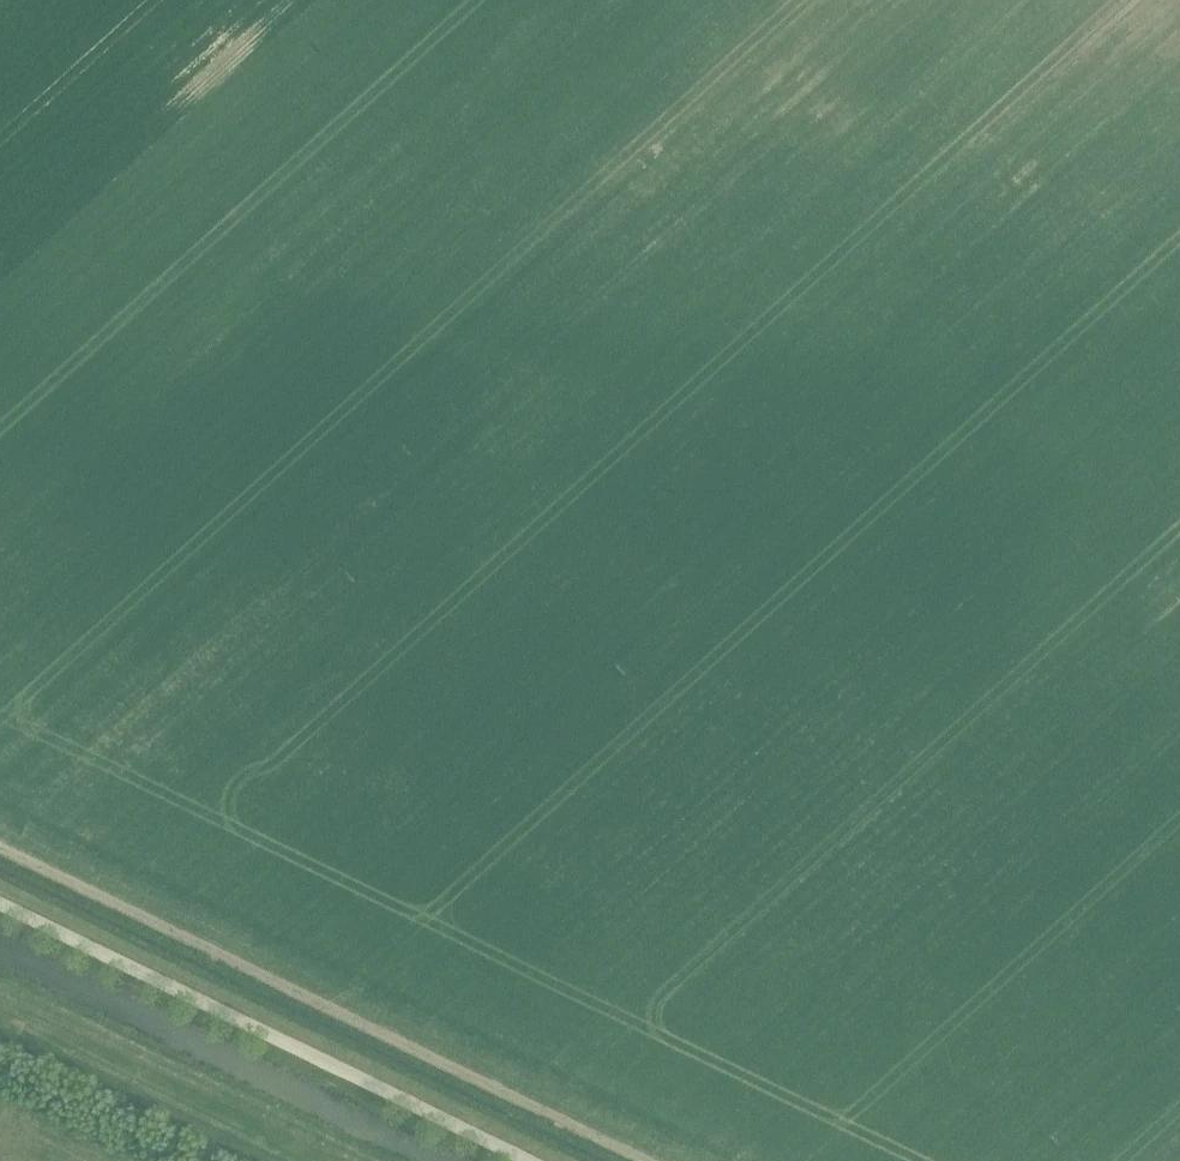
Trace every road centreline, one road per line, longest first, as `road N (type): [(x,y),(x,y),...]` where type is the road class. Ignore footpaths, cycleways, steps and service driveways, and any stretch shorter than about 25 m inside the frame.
road 1 (track): [(527,1160),(0,904)]

